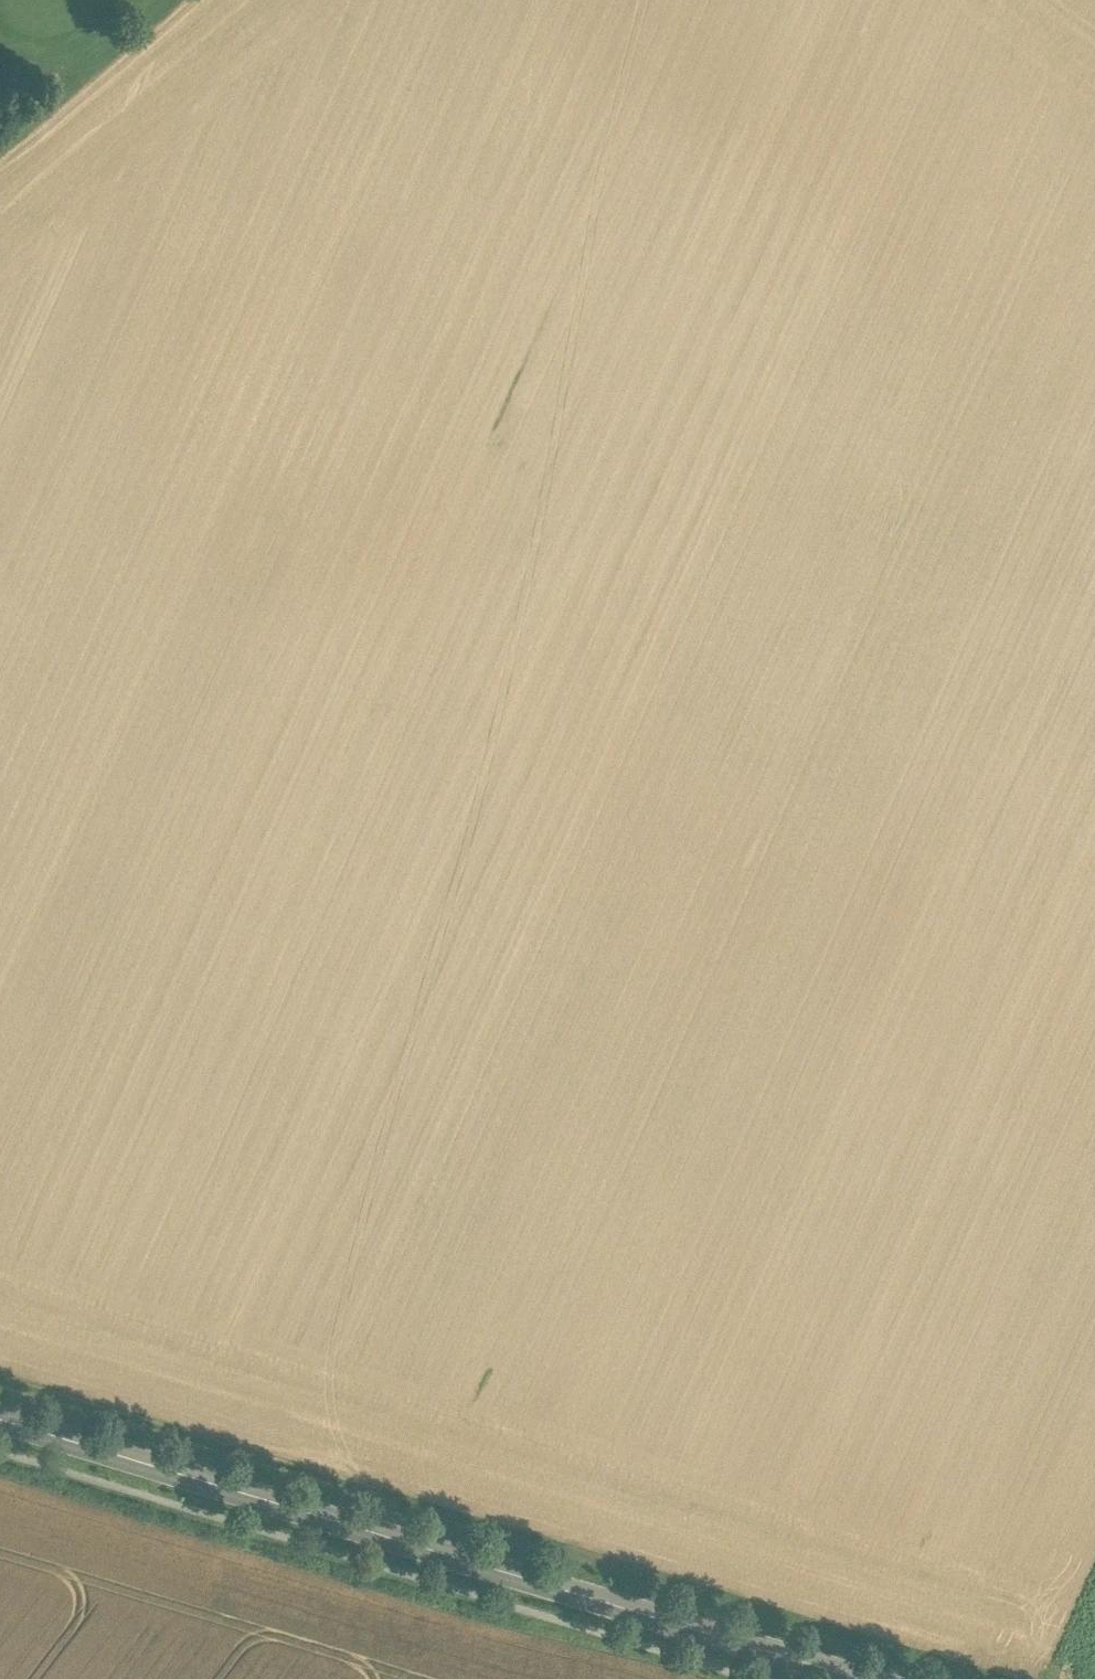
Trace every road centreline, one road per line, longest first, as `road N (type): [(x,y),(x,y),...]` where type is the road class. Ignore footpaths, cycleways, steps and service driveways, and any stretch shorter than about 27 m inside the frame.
road 1 (tertiary): [(0,1417),(861,1678)]
road 2 (track): [(208,0),(0,178)]

